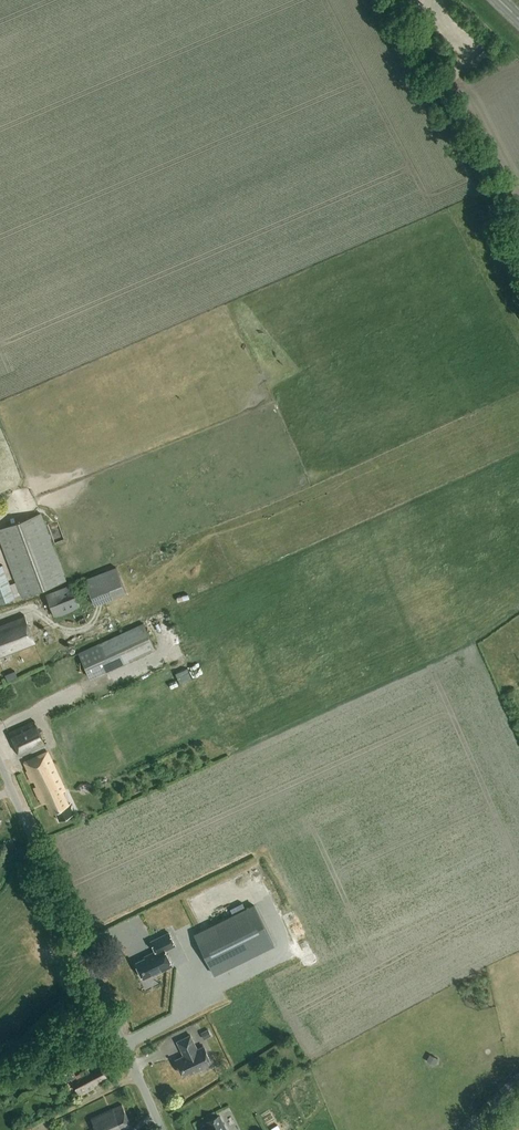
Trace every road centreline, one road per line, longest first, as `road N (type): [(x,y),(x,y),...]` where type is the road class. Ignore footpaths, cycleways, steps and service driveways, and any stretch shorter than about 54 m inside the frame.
road 1 (unclassified): [(162,1129),(0,763)]

